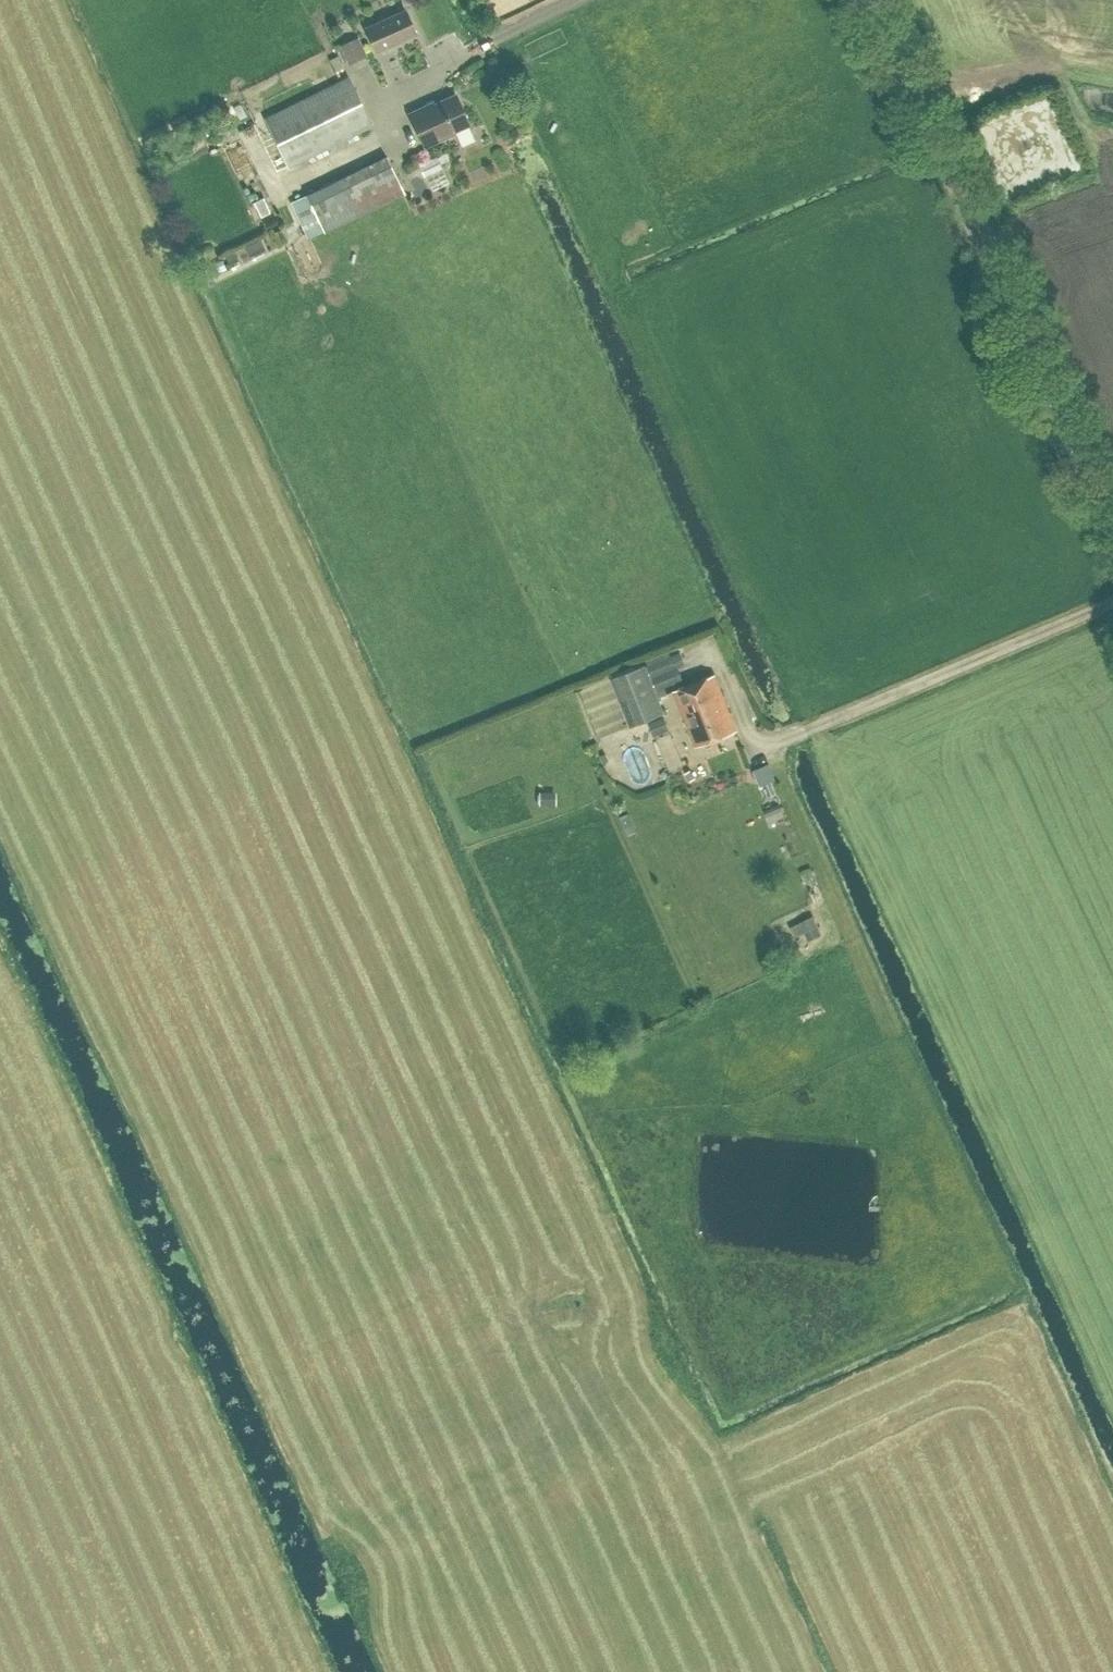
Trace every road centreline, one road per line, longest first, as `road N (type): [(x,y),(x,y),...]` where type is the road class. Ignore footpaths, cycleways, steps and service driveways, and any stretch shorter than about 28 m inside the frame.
road 1 (tertiary): [(1112,513),(878,0)]

